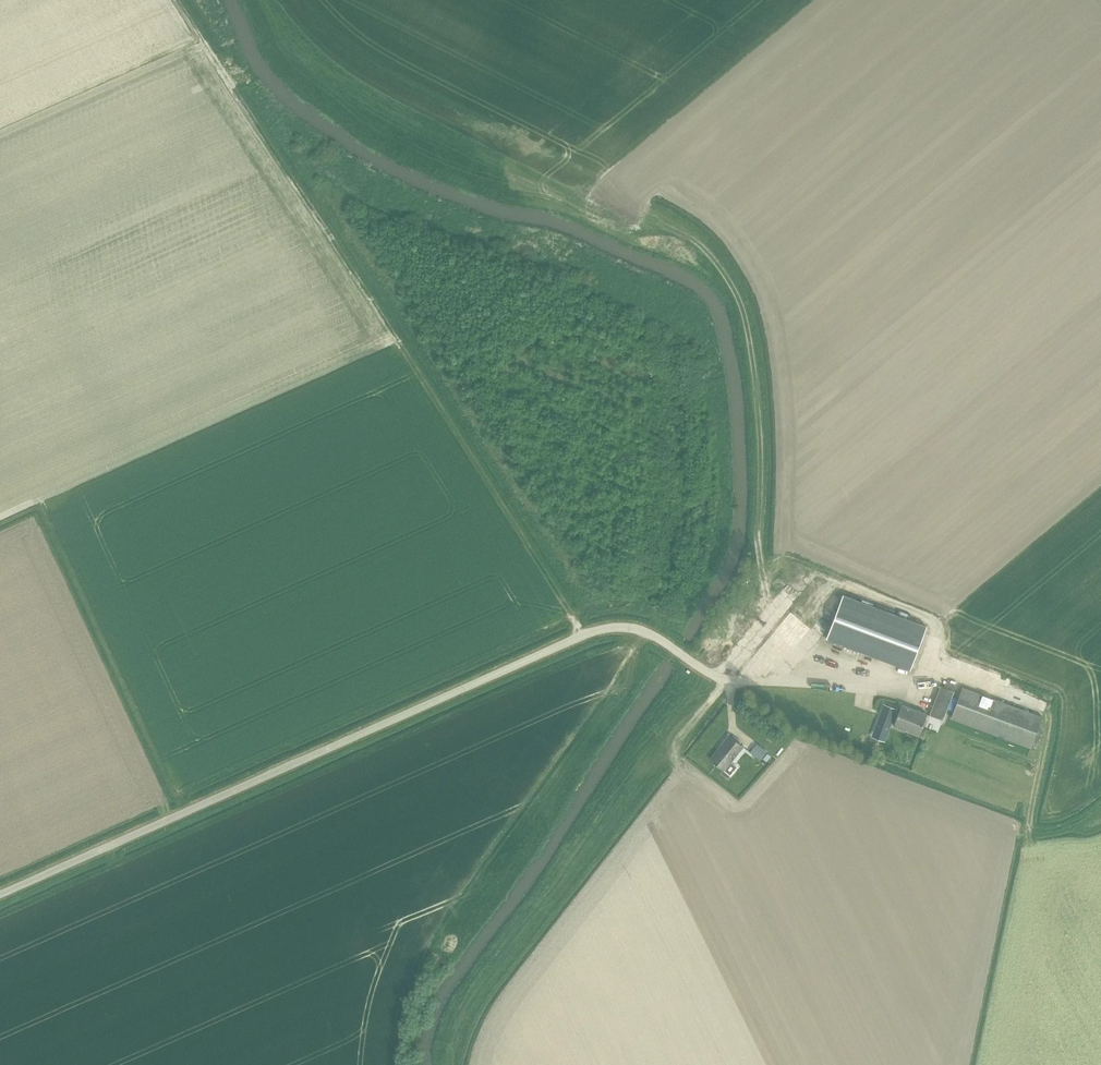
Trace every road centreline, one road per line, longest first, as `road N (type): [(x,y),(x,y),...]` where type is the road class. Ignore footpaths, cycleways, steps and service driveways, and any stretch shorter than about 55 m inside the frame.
road 1 (track): [(583,635),(176,0)]
road 2 (unclassified): [(0,894),(583,635),(635,628),(682,655)]

